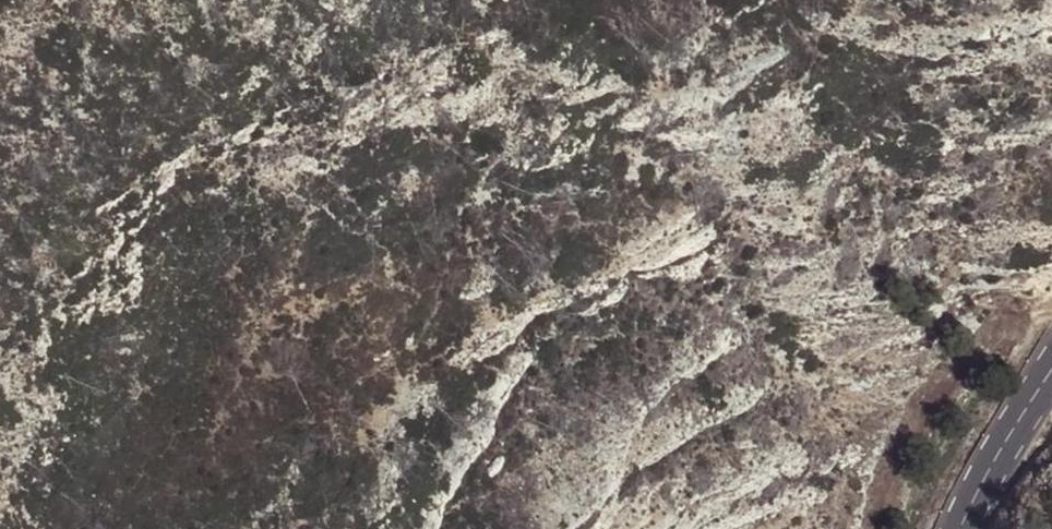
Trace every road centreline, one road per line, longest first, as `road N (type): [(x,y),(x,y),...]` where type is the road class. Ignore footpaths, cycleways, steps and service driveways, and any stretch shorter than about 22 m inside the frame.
road 1 (secondary): [(1051,373),(958,528)]

